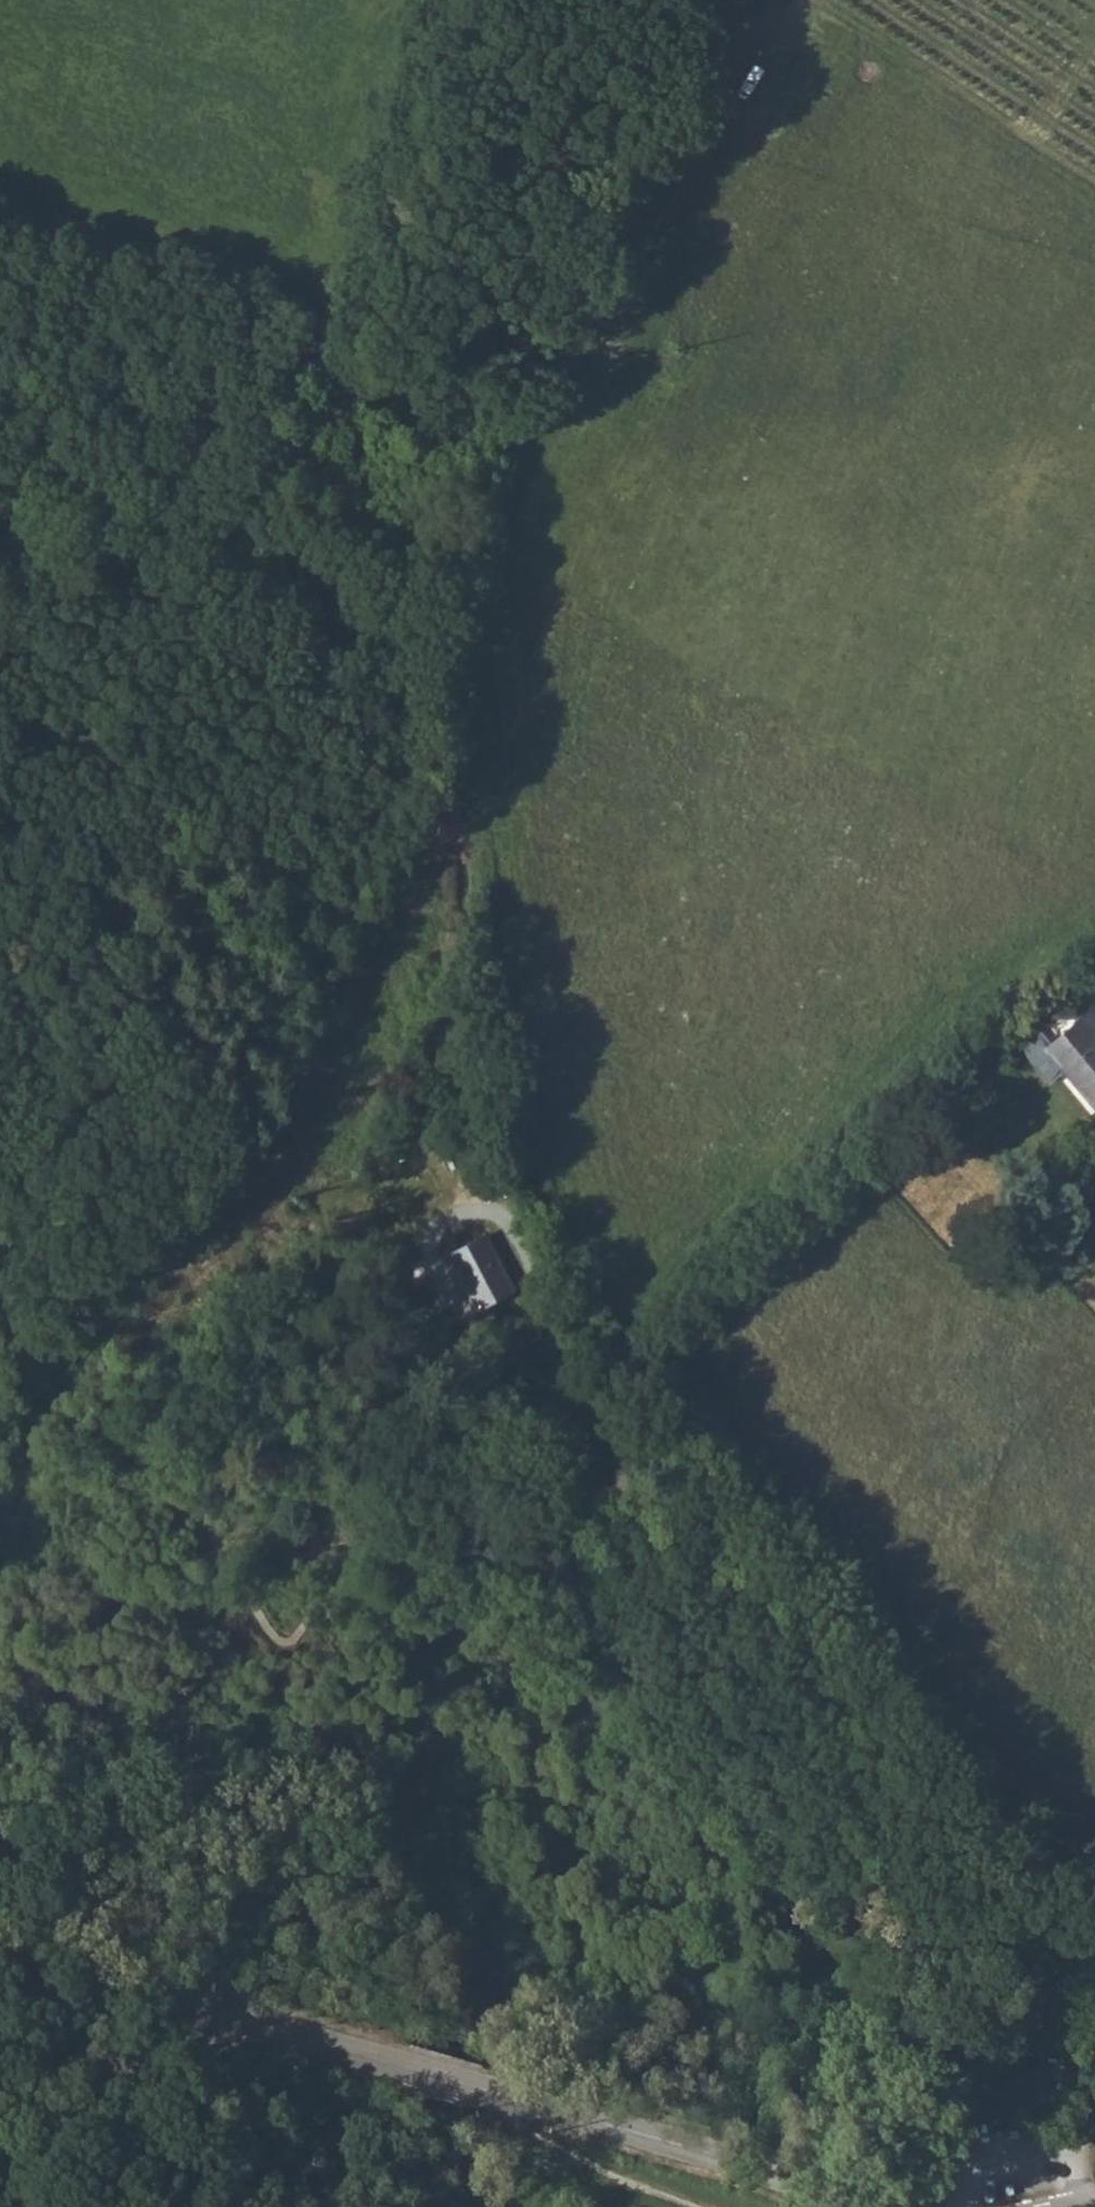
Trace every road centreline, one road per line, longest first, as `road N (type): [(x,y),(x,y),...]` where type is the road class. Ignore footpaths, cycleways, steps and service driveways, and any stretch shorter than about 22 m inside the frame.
road 1 (tertiary): [(0,1954),(517,2100),(855,2206)]

